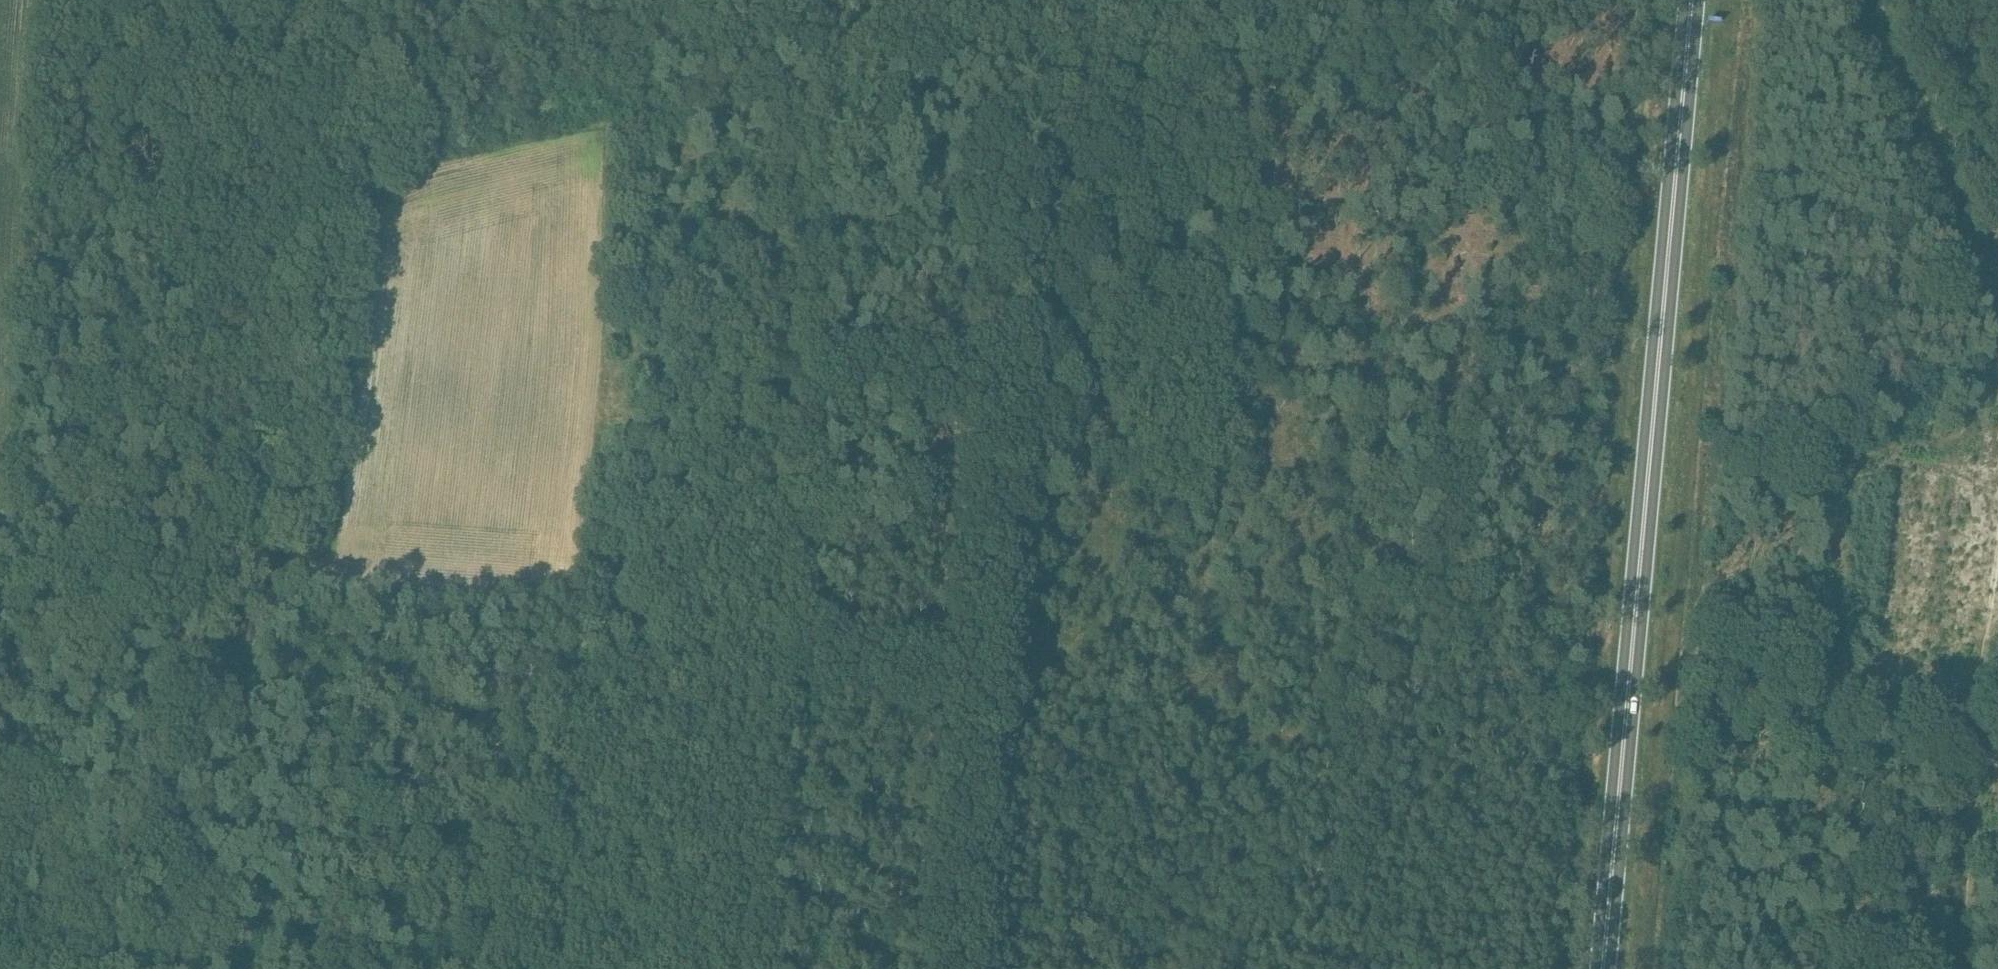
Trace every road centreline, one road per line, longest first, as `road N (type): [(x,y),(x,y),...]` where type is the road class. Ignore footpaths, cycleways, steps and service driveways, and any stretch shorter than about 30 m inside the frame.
road 1 (primary): [(1603,968),(1692,0)]

